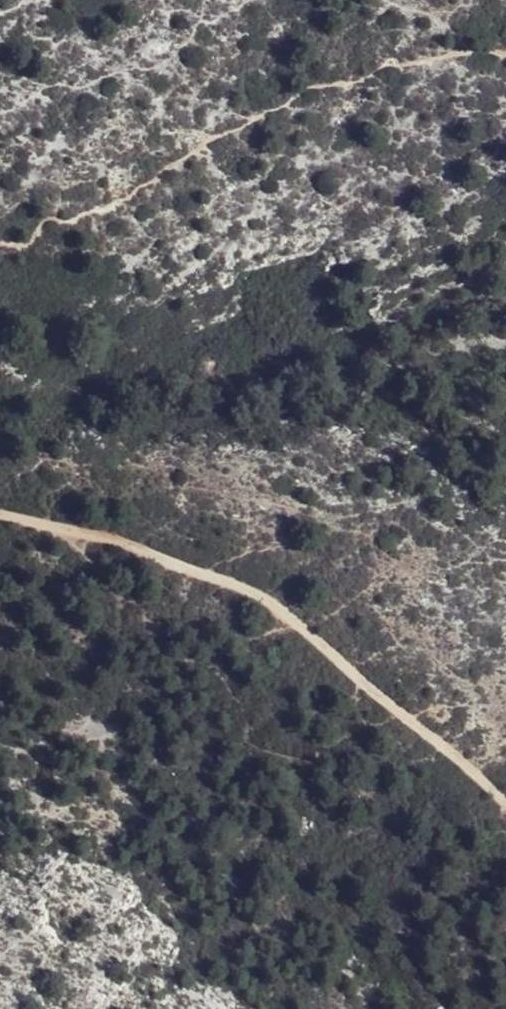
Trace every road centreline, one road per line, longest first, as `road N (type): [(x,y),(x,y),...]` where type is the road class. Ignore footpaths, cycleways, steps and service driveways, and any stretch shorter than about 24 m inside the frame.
road 1 (track): [(0,516),(112,540),(264,594),(505,801)]

